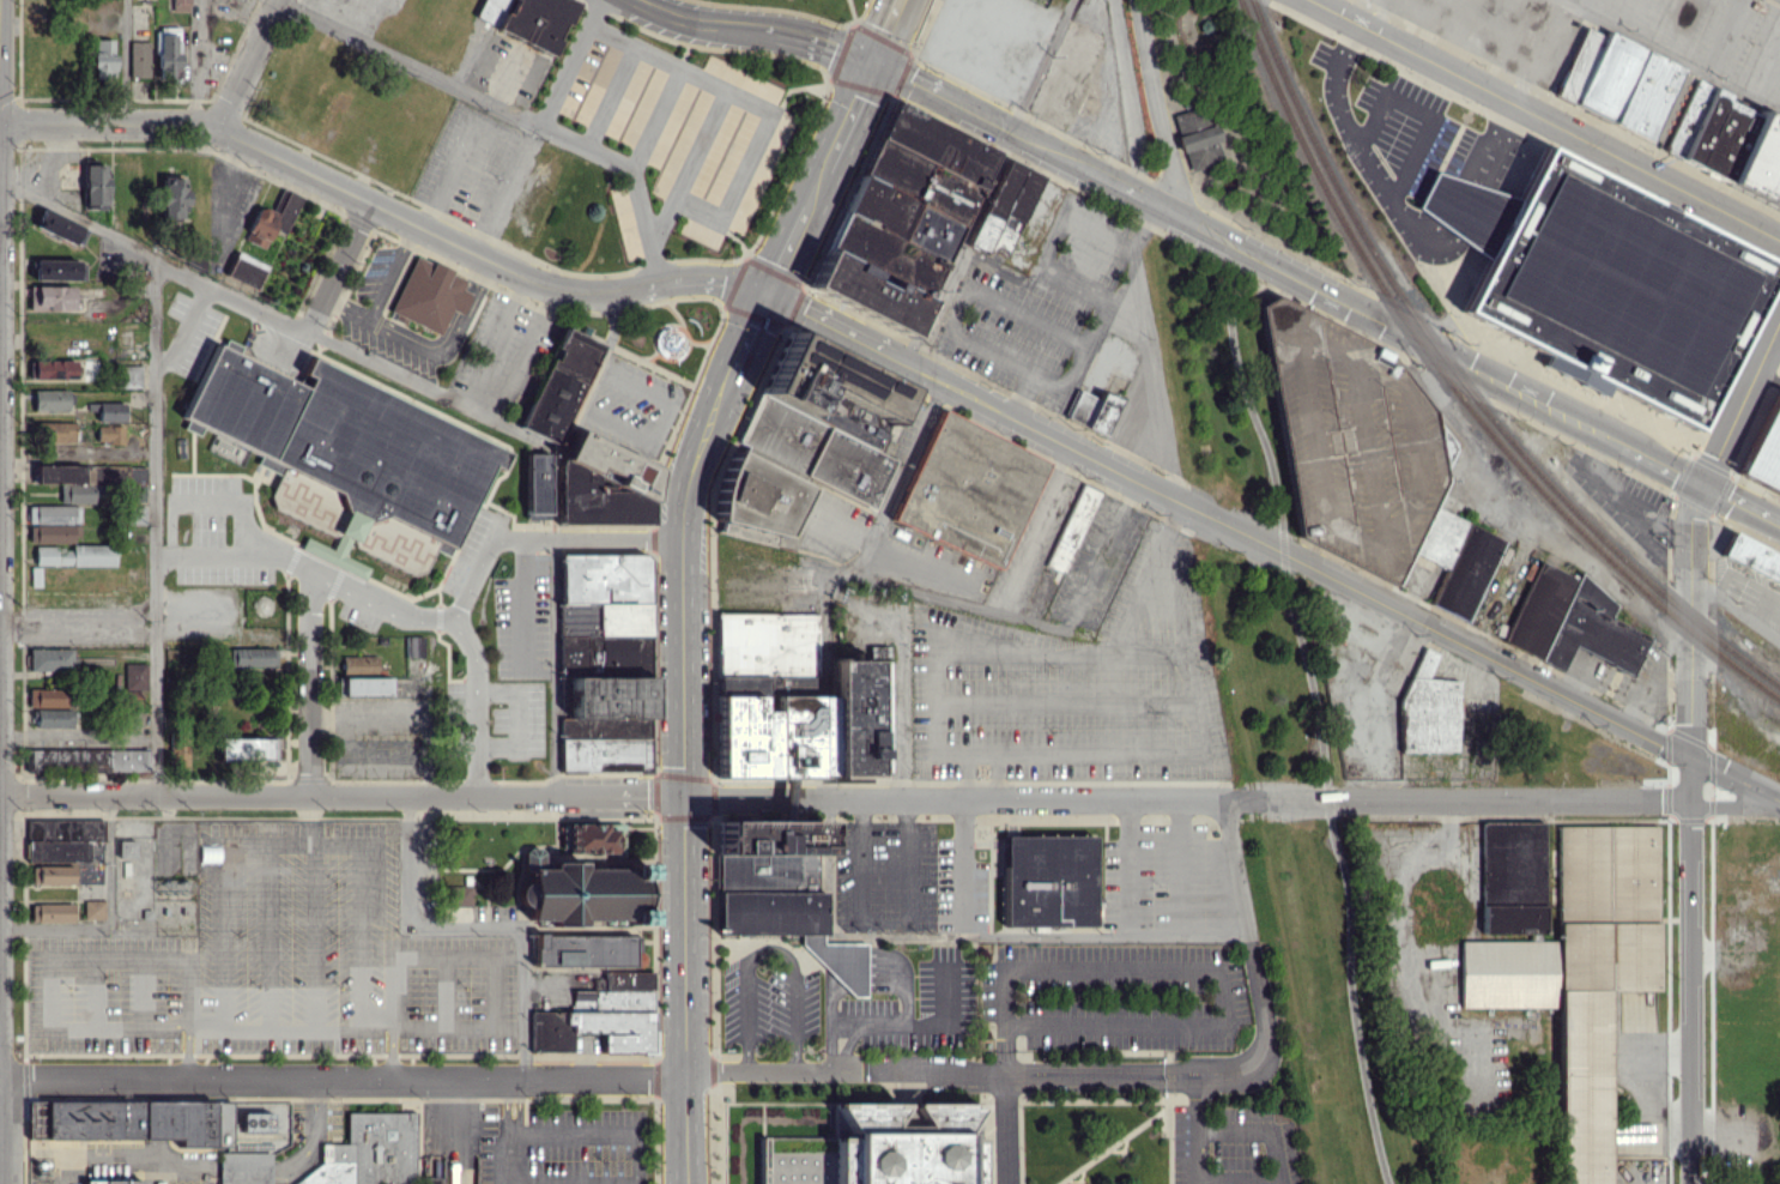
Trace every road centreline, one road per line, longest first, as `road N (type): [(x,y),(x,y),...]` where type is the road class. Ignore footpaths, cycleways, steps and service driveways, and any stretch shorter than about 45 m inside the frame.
road 1 (residential): [(0,794),(1779,804)]
road 2 (tertiary): [(761,290),(1779,801)]
road 3 (secondary): [(726,364),(691,447),(680,513),(687,1183)]
road 4 (residential): [(1702,483),(1690,522),(1693,1183)]
road 5 (residential): [(0,1081),(650,1081)]
road 6 (residential): [(199,126),(556,291),(595,296),(686,278),(761,290)]
road 7 (residential): [(709,1071),(1207,1075),(1251,1070),(1264,1055)]
road 8 (tertiary): [(1308,0),(1779,240)]
road 9 (secondary): [(1248,253),(1623,442)]
road 10 (residential): [(1224,799),(1266,1022),(1264,1055)]
road 11 (secondary): [(868,59),(761,290)]
road 12 (residential): [(309,569),(308,796)]
road 13 (residential): [(0,125),(199,126)]
road 14 (residential): [(456,617),(402,611),(279,555)]
road 15 (residential): [(680,539),(495,539)]
road 16 (residential): [(1779,315),(1702,483)]
road 17 (residential): [(275,0),(218,131)]
road 18 (residential): [(307,331),(369,204)]
road 19 (secondary): [(980,117),(1100,177)]
road 20 (secondary): [(634,0),(684,20),(761,30)]
road 21 (secondary): [(868,59),(980,117)]
road 22 (residential): [(279,555),(155,555)]

